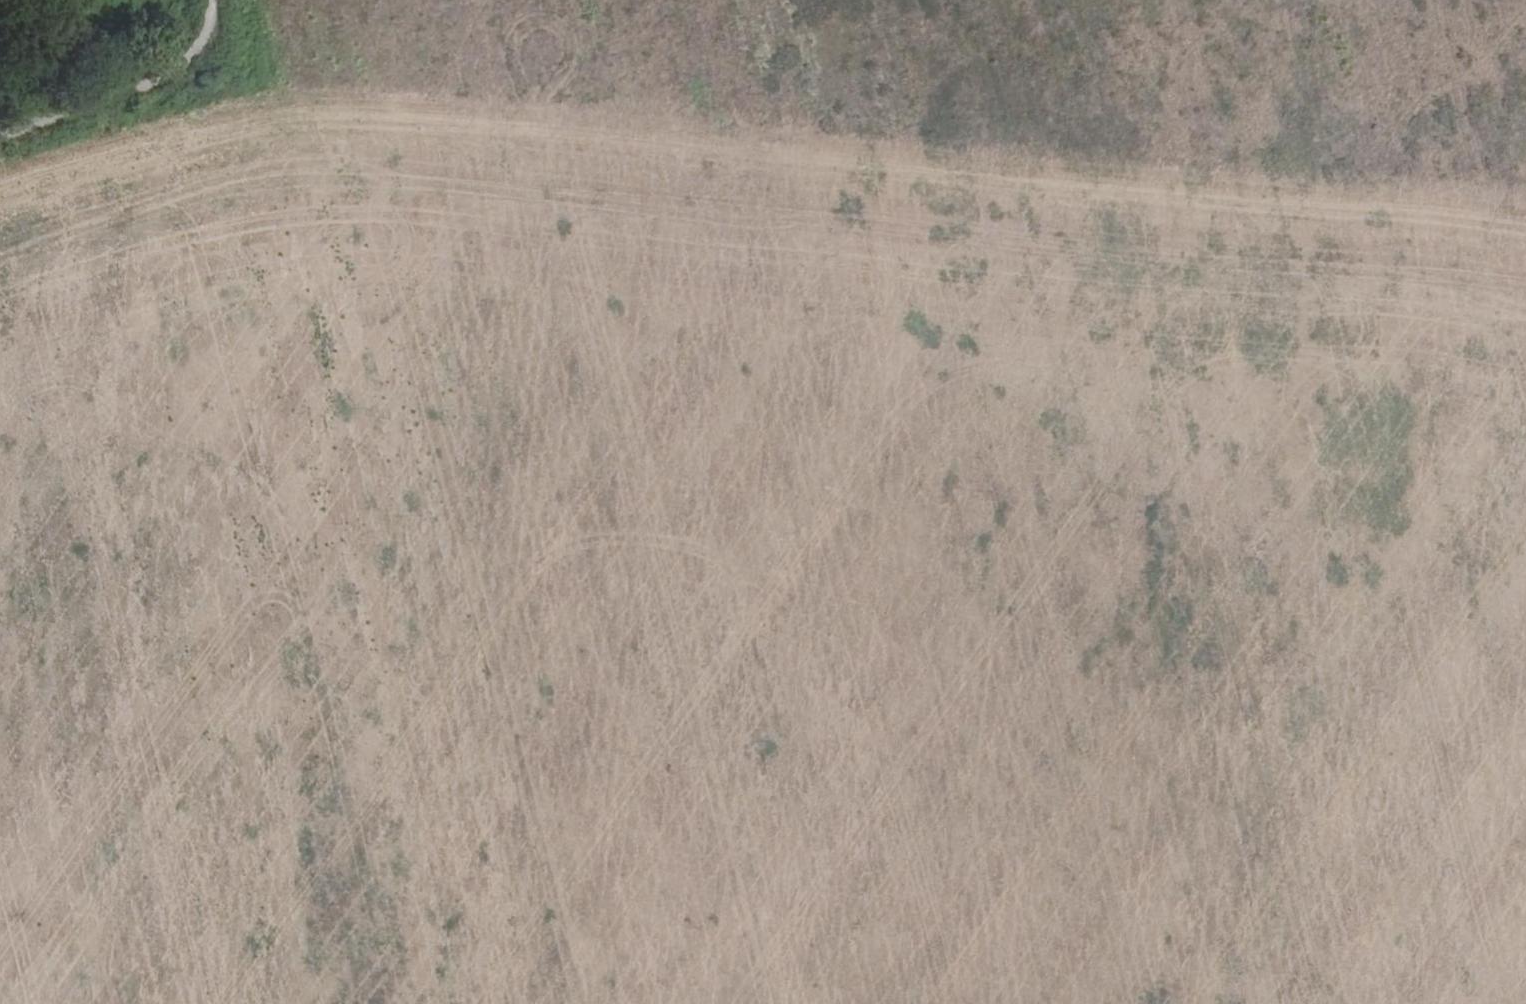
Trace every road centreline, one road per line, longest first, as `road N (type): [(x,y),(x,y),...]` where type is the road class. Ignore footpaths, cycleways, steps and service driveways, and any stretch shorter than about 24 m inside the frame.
road 1 (track): [(216,0),(203,50),(178,78),(0,138)]

